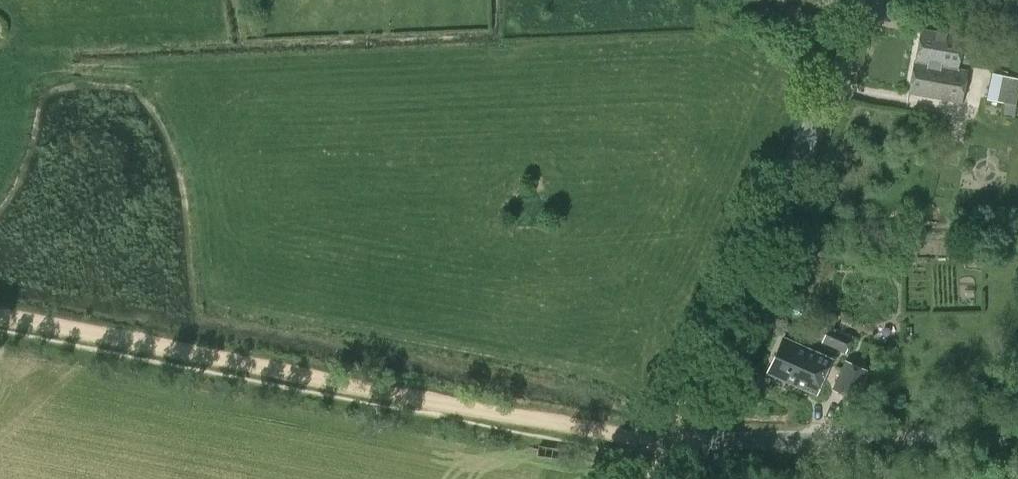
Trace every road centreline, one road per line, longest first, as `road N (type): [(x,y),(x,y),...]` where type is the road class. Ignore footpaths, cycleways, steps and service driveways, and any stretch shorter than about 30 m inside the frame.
road 1 (track): [(0,317),(662,442)]
road 2 (unclassified): [(662,442),(880,0)]
road 3 (unclassified): [(1017,441),(662,442)]

